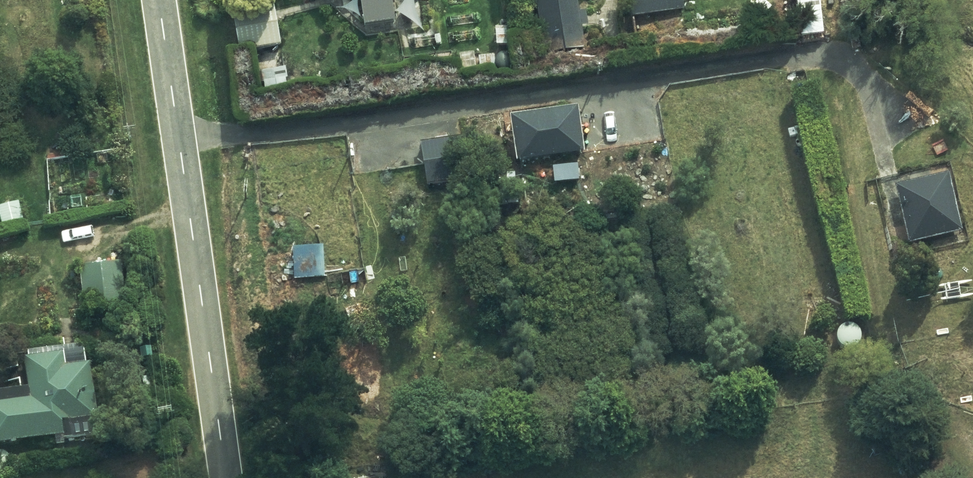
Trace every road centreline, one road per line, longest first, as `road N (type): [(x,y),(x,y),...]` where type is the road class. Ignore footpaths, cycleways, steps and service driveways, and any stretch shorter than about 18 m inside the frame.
road 1 (unclassified): [(160,0),(225,477)]

